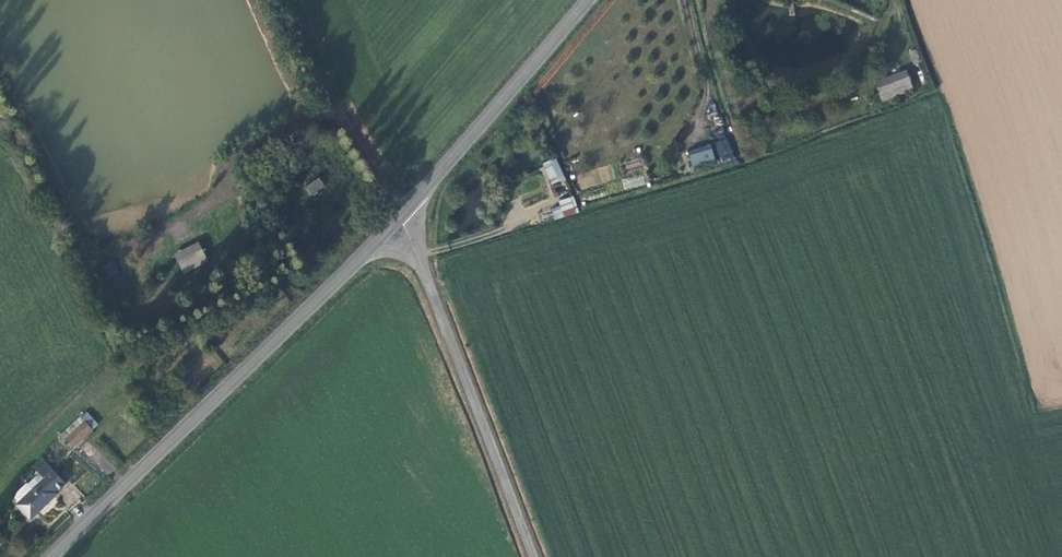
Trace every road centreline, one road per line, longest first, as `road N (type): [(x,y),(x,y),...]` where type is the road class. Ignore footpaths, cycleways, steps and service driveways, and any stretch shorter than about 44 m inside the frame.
road 1 (tertiary): [(48,556),(399,216)]
road 2 (unclassified): [(399,216),(534,556)]
road 3 (tertiary): [(399,216),(584,0)]
road 4 (track): [(245,153),(337,112),(399,216)]
road 5 (track): [(419,258),(514,226),(540,208)]

